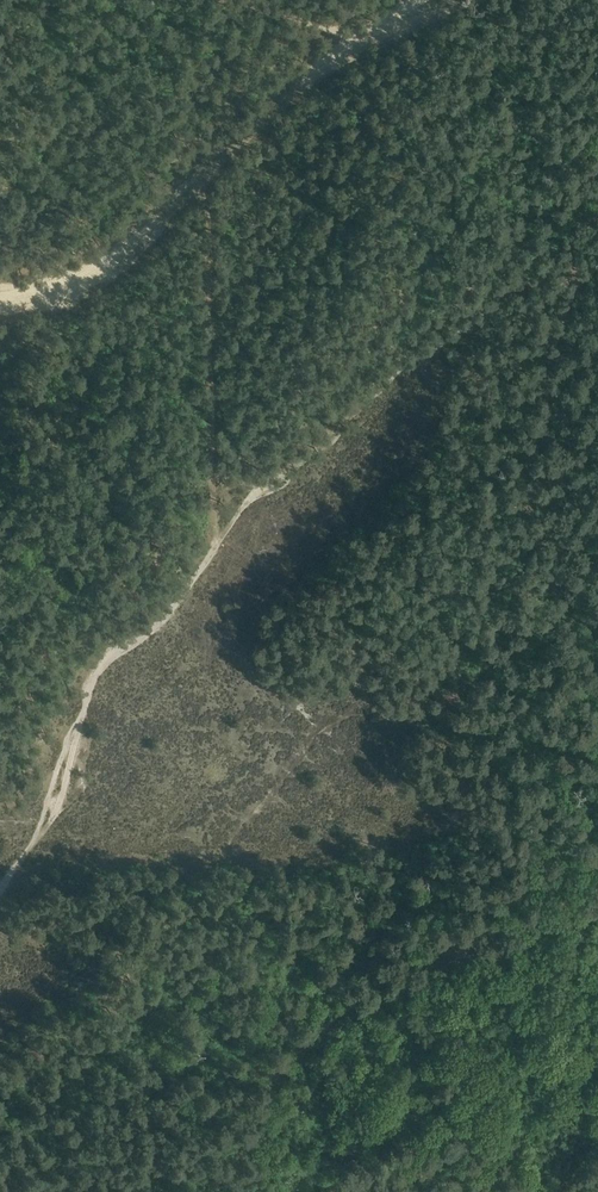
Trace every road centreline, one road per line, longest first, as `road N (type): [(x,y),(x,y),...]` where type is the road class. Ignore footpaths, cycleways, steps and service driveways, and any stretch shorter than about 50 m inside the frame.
road 1 (track): [(571,285),(517,283),(462,331),(408,363),(323,448),(243,508),(163,615),(97,674),(58,806),(0,887)]
road 2 (track): [(0,303),(56,295),(94,278),(360,38)]
road 3 (track): [(200,181),(208,219),(216,545)]
road 4 (track): [(597,629),(571,598),(552,498),(548,373),(571,285)]
road 5 (track): [(225,0),(360,38)]

